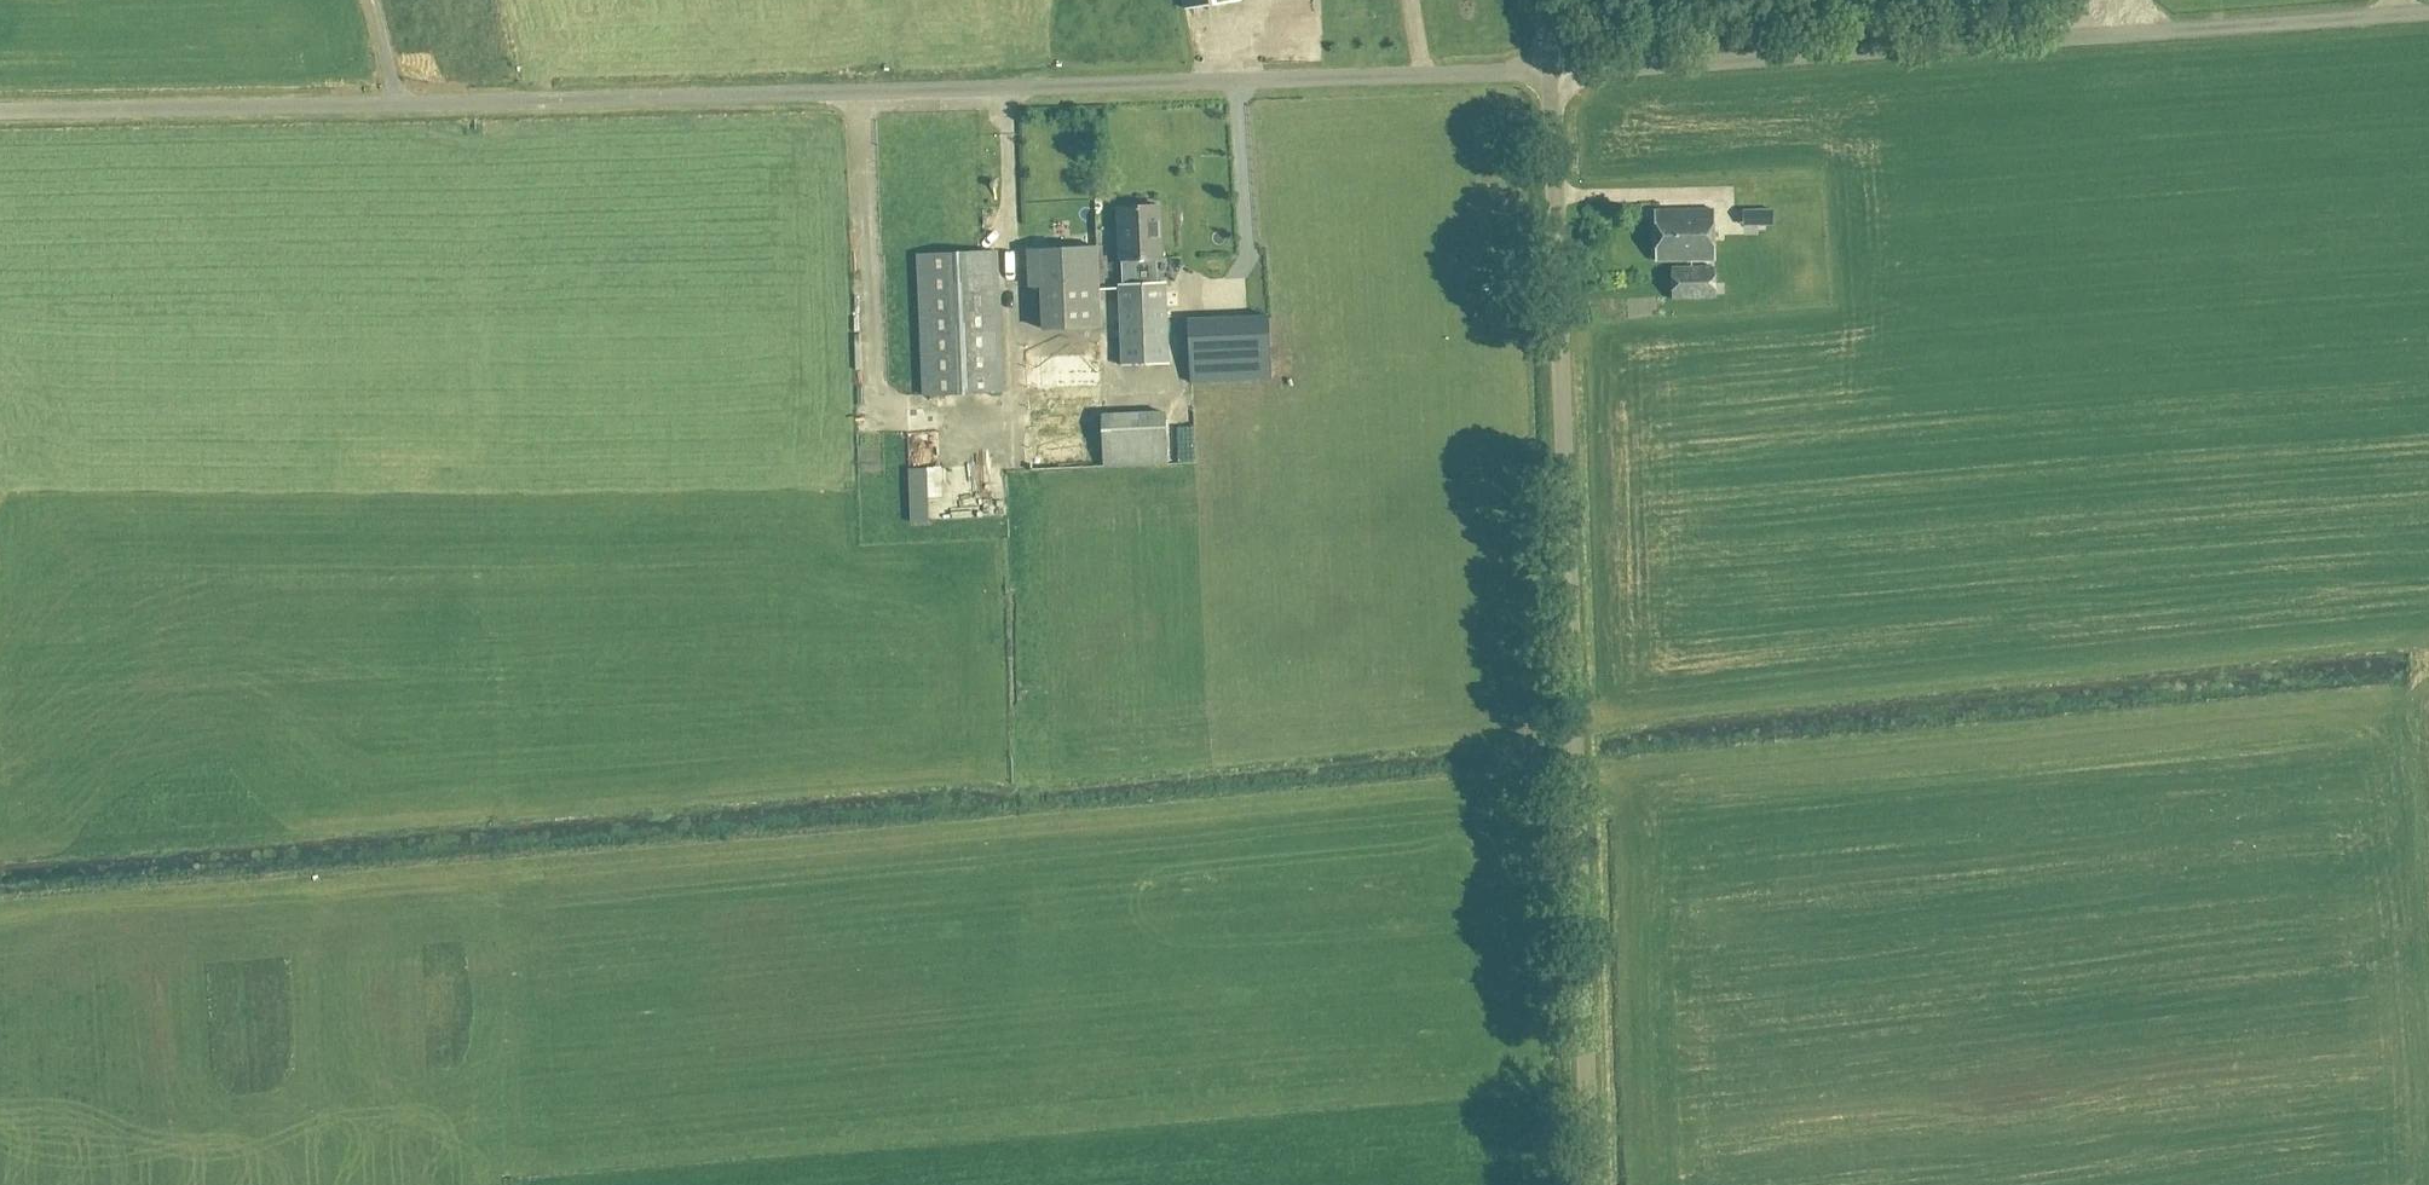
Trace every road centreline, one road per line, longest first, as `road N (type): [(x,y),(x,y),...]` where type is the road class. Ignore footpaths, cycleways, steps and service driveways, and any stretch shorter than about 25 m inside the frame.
road 1 (unclassified): [(0,110),(1550,71)]
road 2 (unclassified): [(1594,1184),(1550,71)]
road 3 (unclassified): [(1550,71),(2428,12)]

